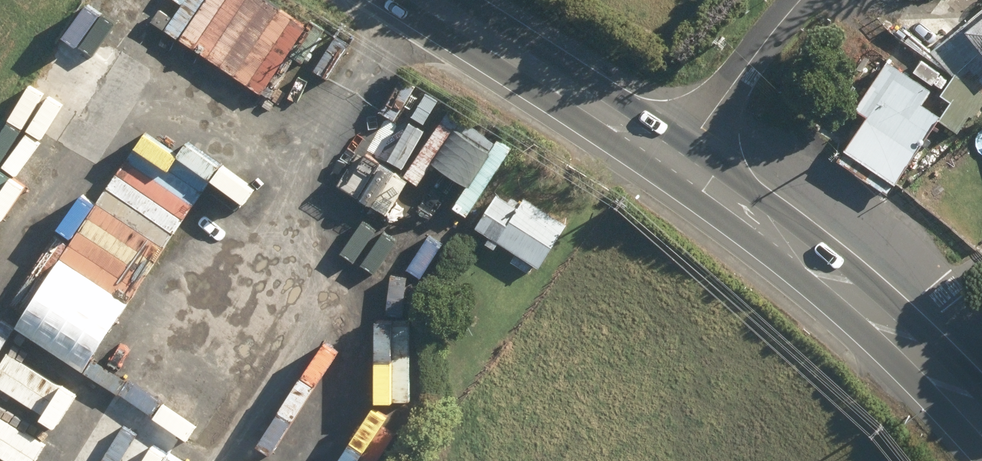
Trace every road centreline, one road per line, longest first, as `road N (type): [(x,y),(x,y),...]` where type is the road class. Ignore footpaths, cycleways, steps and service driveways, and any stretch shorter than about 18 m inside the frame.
road 1 (track): [(334,460),(349,118),(369,74),(431,1)]
road 2 (primary): [(981,430),(888,328),(680,159)]
road 3 (primary): [(680,159),(429,0)]
road 4 (residential): [(801,0),(680,159)]

